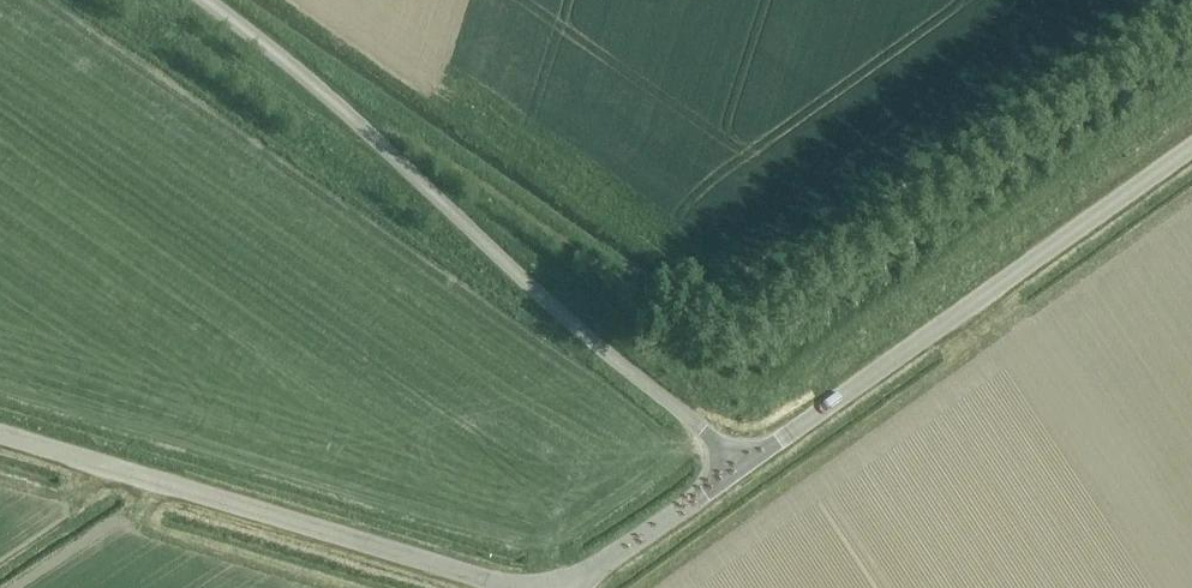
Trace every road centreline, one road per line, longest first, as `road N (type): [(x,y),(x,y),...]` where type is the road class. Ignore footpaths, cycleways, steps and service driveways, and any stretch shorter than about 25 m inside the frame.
road 1 (unclassified): [(743,466),(608,354),(301,72),(207,0)]
road 2 (unclassified): [(1191,140),(743,466)]
road 3 (unclassified): [(505,587),(0,436)]
road 4 (unclassified): [(743,466),(576,587)]

